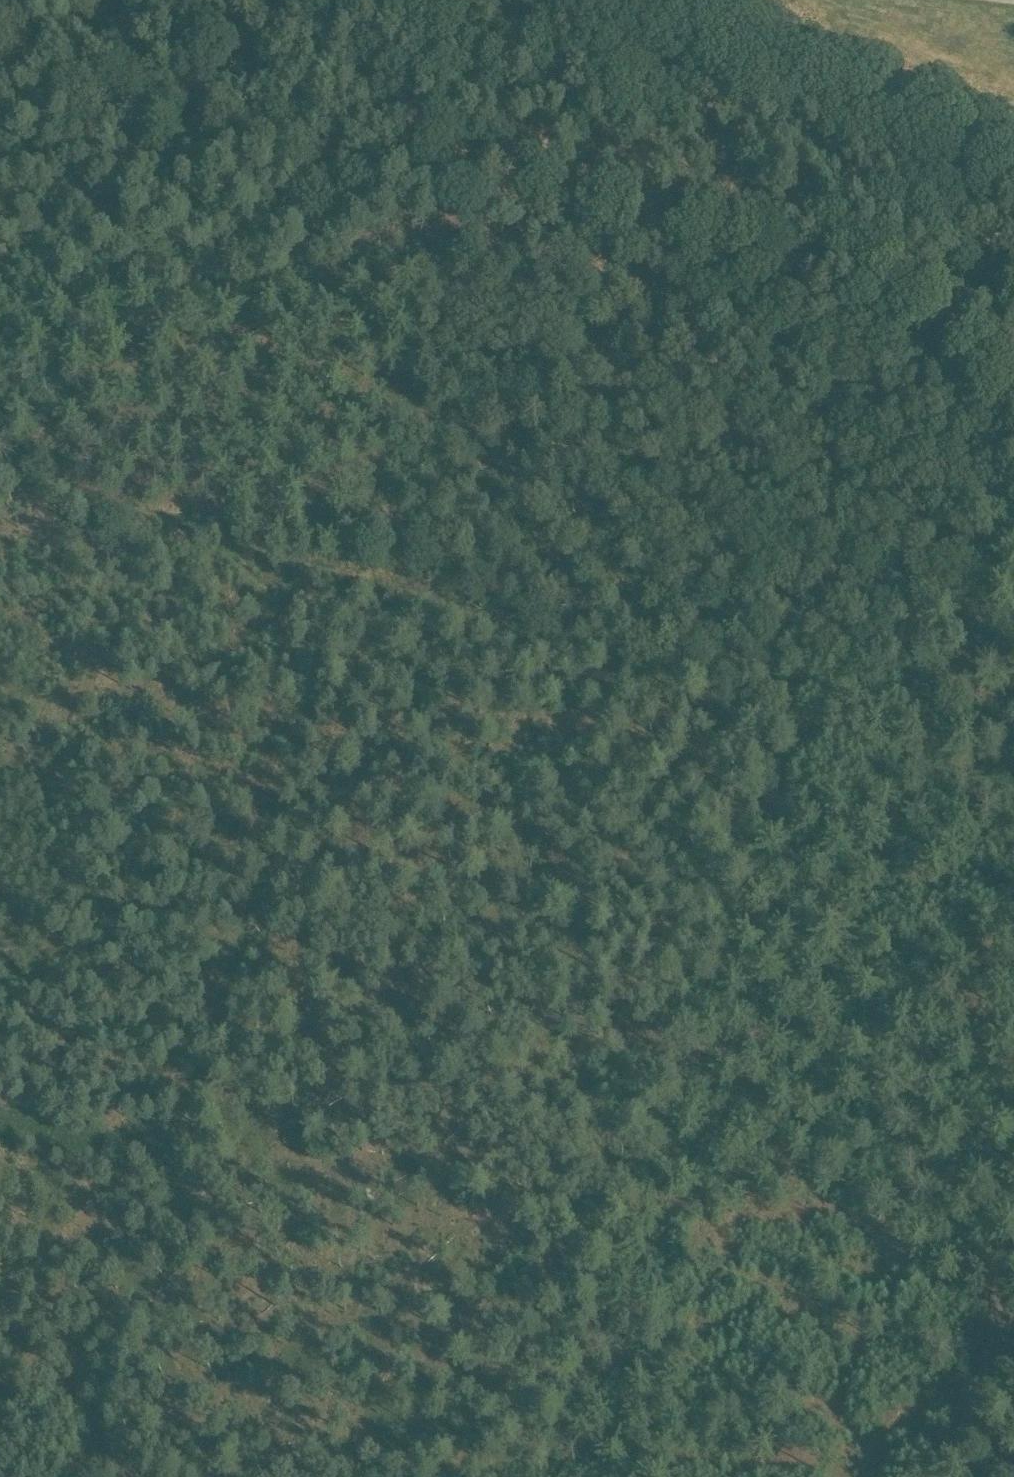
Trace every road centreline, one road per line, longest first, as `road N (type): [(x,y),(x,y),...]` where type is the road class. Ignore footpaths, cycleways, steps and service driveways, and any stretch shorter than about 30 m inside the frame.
road 1 (track): [(355,574),(182,1139),(89,1476)]
road 2 (track): [(1013,1248),(940,1476)]
road 3 (track): [(182,1139),(0,1118)]

